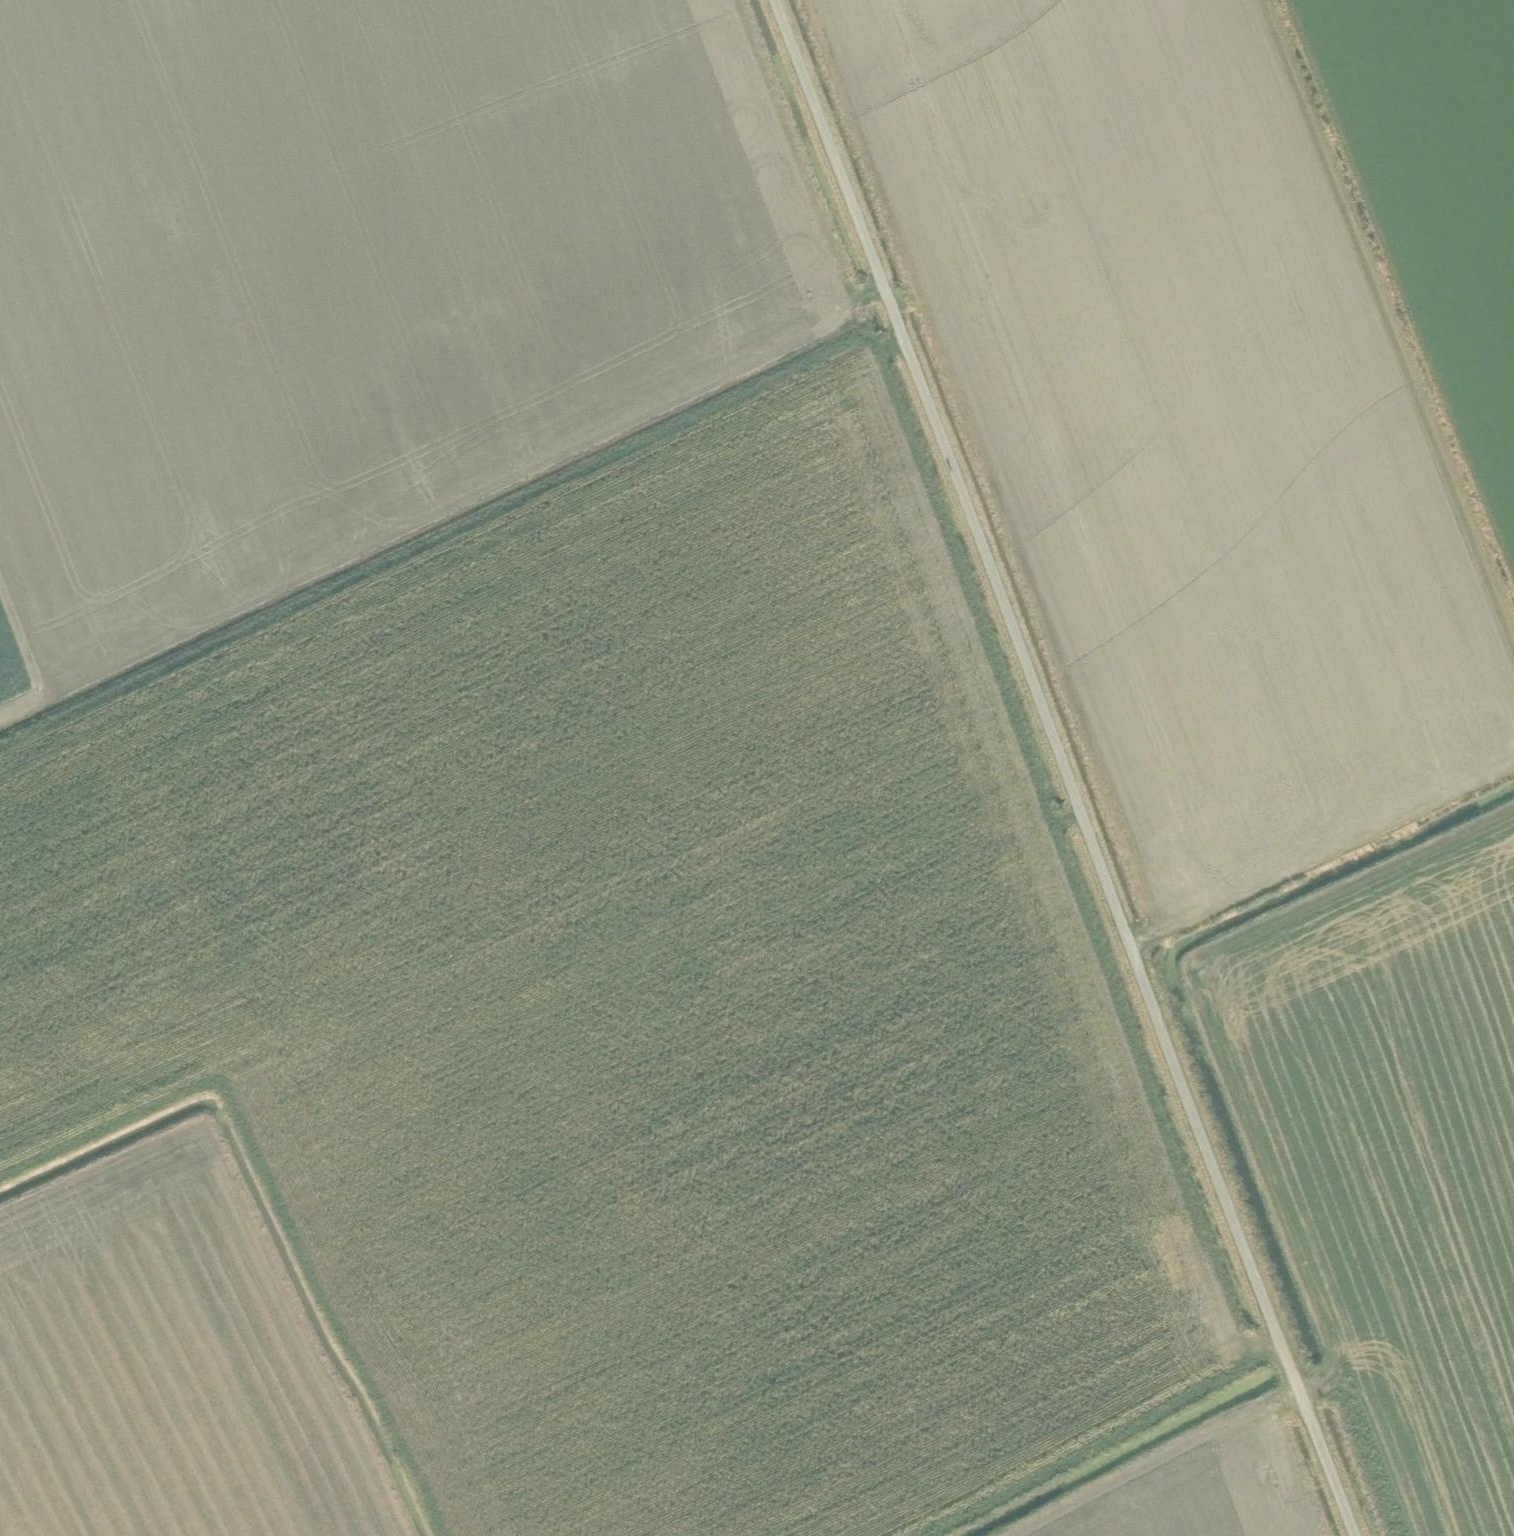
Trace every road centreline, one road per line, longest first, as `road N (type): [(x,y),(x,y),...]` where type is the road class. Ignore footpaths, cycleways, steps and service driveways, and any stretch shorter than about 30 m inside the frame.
road 1 (unclassified): [(1358,1535),(1204,1148),(773,0)]
road 2 (track): [(1015,1535),(1296,1381)]

